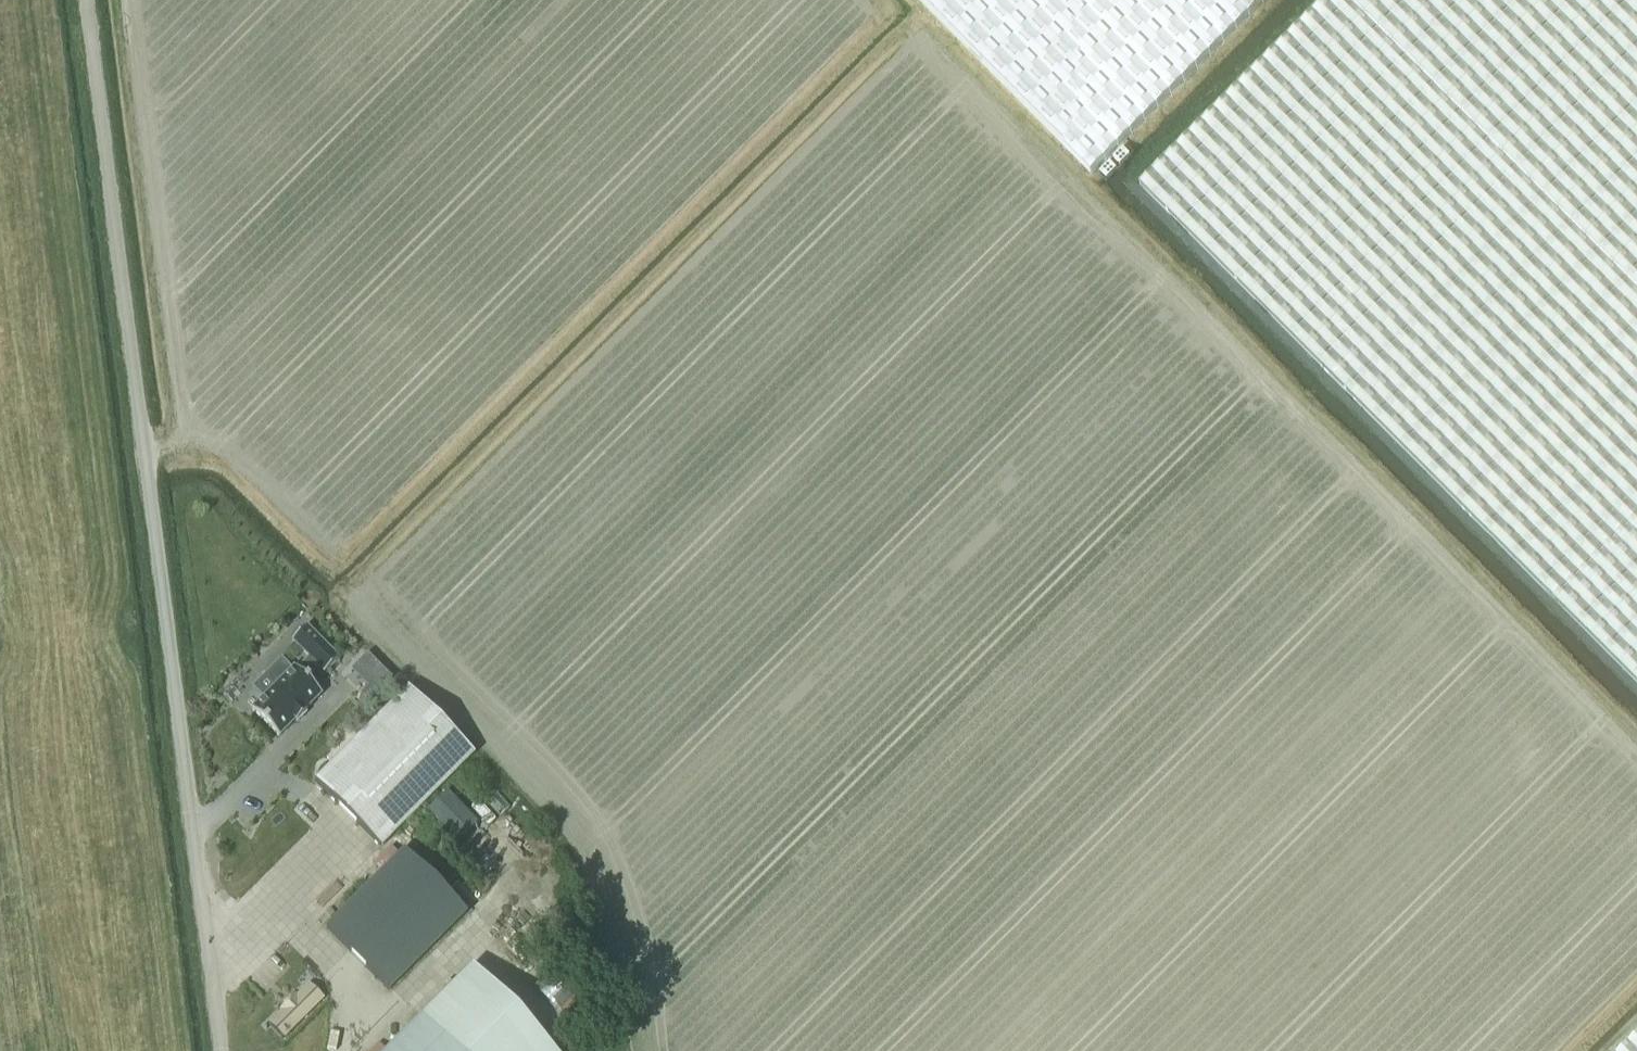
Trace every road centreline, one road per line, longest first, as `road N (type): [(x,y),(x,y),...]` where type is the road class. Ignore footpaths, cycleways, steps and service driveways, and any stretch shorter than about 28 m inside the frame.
road 1 (unclassified): [(223,1050),(87,0)]

